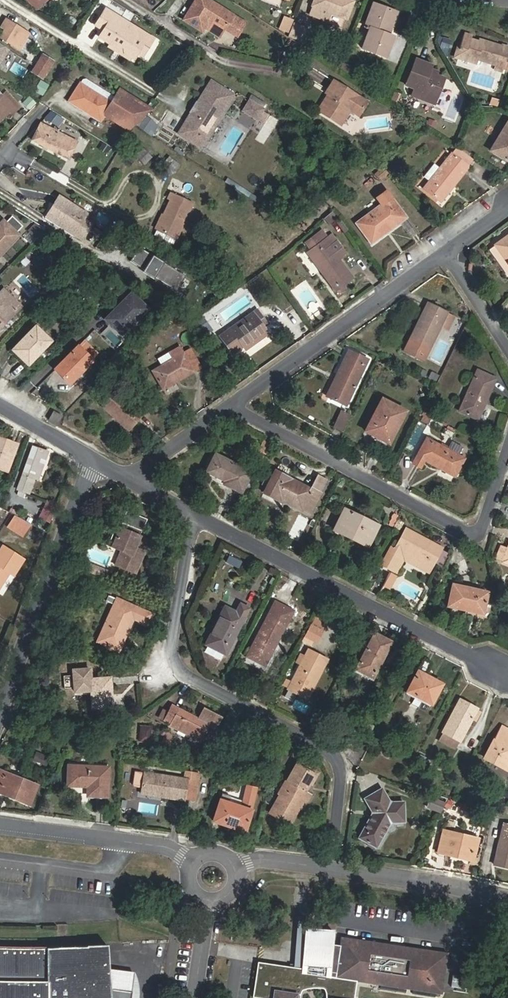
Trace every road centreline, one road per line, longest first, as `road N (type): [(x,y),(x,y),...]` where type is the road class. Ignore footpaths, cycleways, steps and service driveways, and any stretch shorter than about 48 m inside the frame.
road 1 (residential): [(197,514),(172,644),(176,664),(335,756),(341,774),(329,867)]
road 2 (residential): [(233,400),(240,412),(459,529),(483,525),(507,450)]
road 3 (residential): [(197,514),(507,680)]
road 4 (residential): [(92,457),(0,707)]
road 5 (residential): [(233,400),(444,253)]
road 6 (residential): [(0,824),(154,845),(188,862)]
road 7 (residential): [(329,867),(507,895)]
road 8 (residential): [(0,161),(12,149),(115,203),(136,195)]
road 9 (residential): [(130,476),(233,400)]

